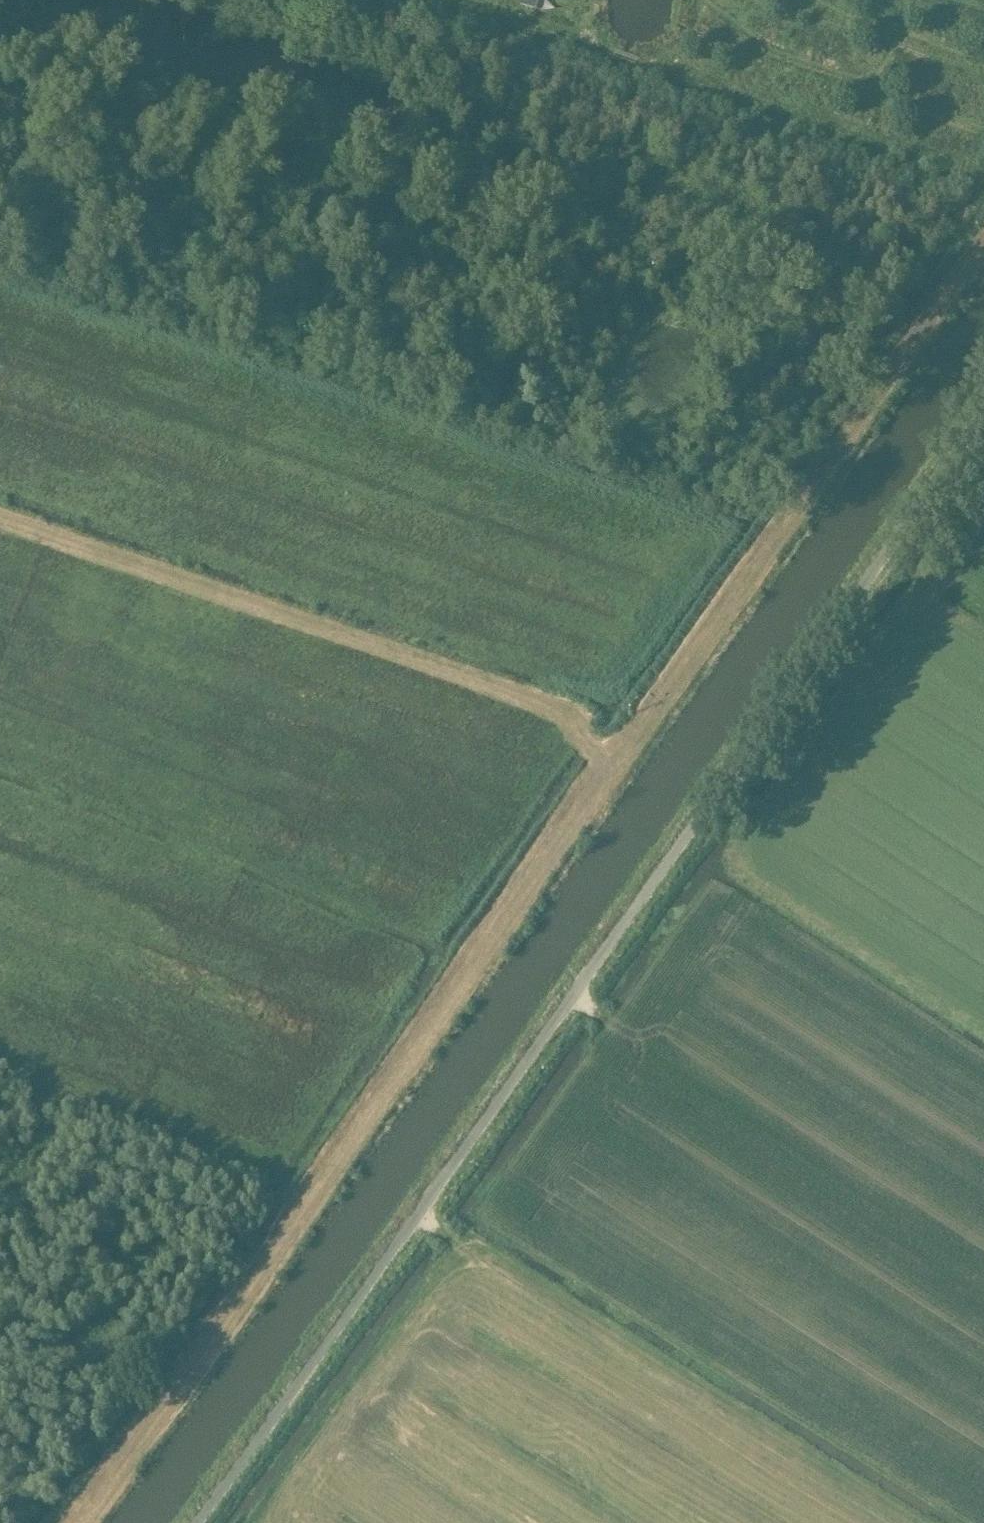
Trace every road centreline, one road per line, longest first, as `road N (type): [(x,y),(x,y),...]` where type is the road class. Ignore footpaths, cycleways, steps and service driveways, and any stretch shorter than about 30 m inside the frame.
road 1 (track): [(80,1522),(716,635),(983,243)]
road 2 (unclassified): [(206,1522),(983,414)]
road 3 (track): [(0,517),(566,715),(567,738),(619,769)]

